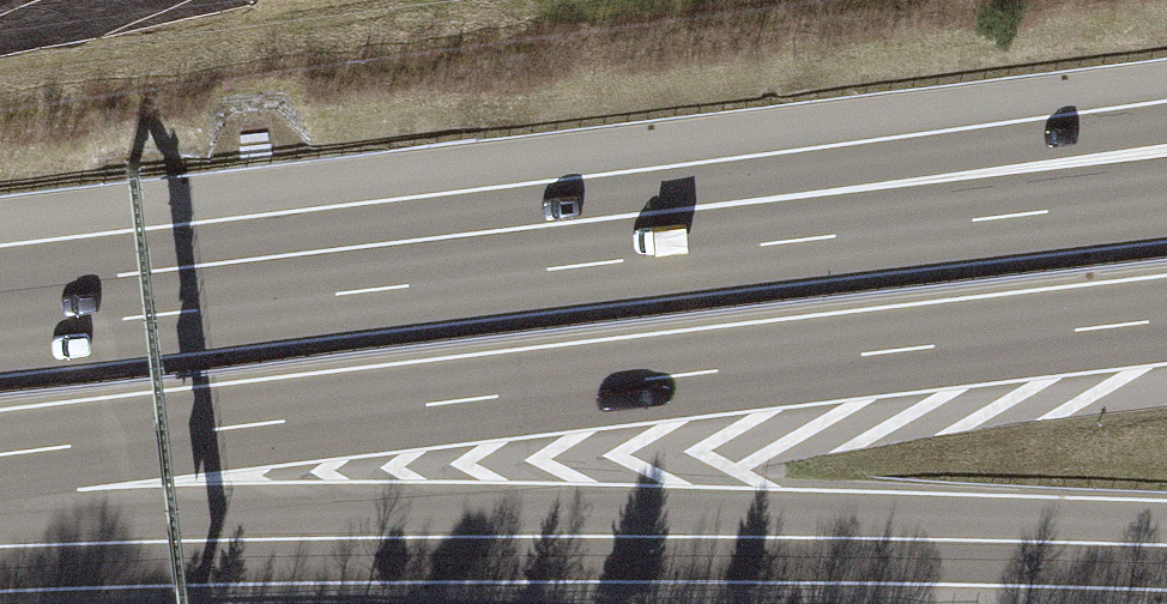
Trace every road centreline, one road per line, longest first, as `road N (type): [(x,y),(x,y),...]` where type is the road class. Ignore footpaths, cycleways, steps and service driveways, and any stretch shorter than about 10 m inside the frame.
road 1 (motorway): [(0,455),(1166,319)]
road 2 (motorway): [(0,546),(428,538),(1166,545)]
road 3 (motorway): [(1166,131),(370,251),(119,318)]
road 4 (motorway): [(1166,199),(119,318)]
road 5 (motorway): [(119,318),(0,332)]

